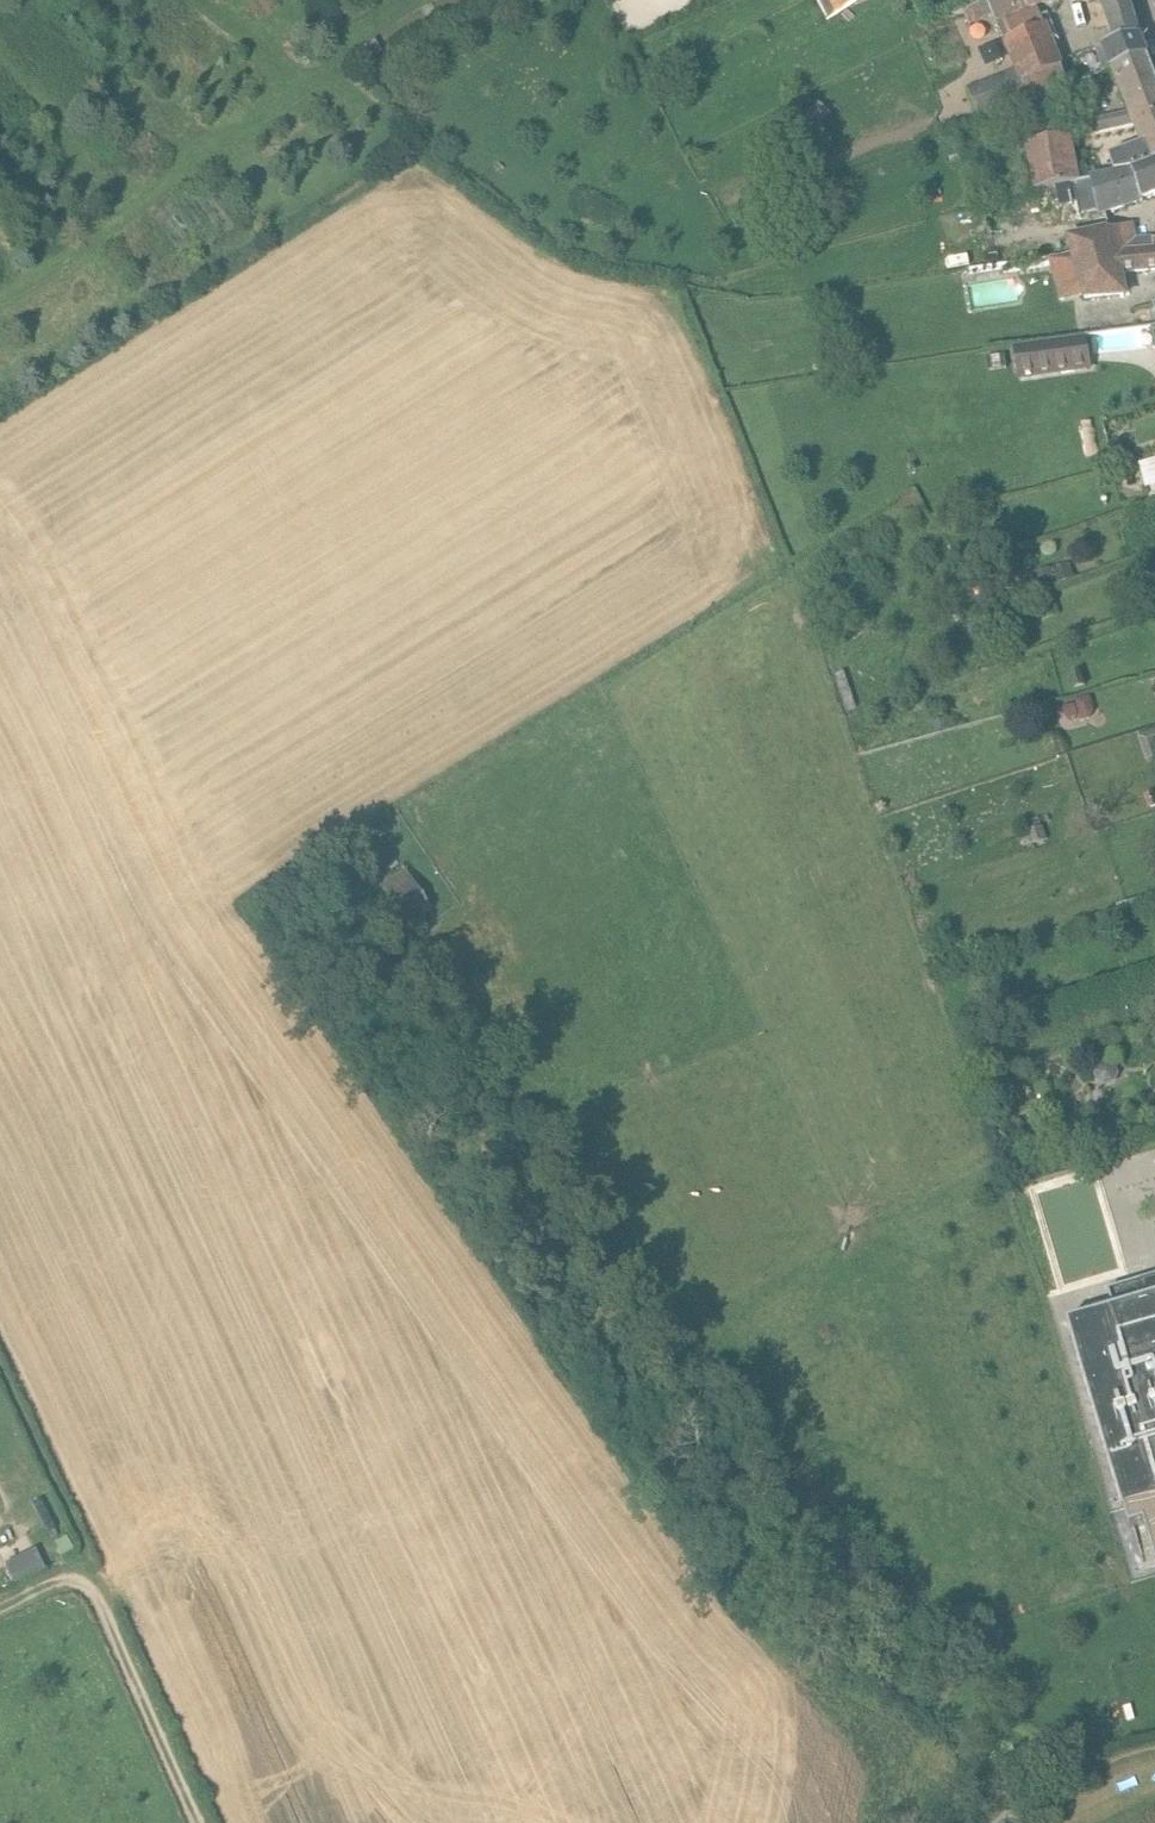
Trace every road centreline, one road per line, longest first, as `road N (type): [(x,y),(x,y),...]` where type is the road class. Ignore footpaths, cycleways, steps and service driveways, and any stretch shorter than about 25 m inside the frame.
road 1 (track): [(199,1822),(87,1585),(65,1578),(0,1608)]

